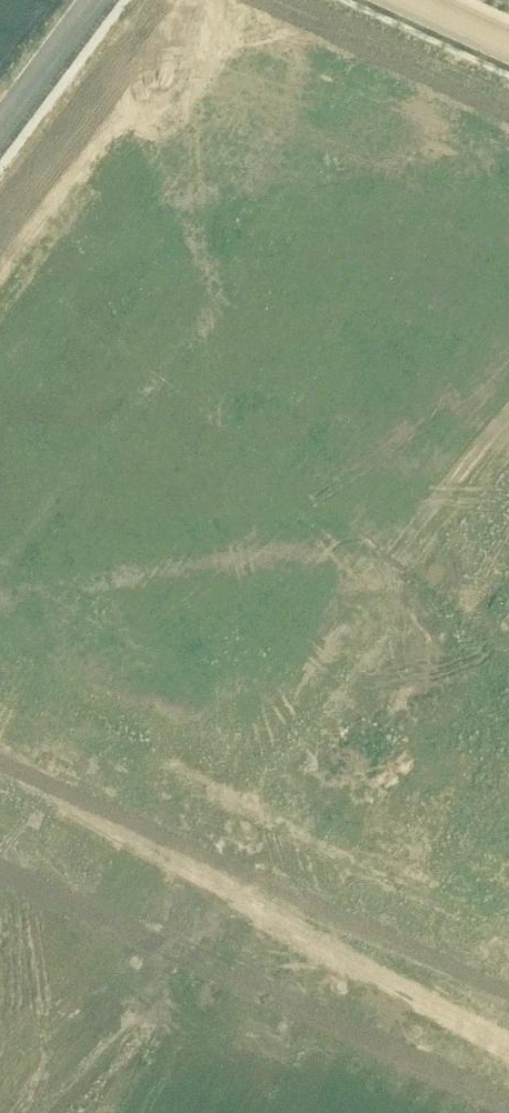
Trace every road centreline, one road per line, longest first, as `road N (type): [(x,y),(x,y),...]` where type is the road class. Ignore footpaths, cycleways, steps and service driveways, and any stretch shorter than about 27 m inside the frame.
road 1 (unclassified): [(0,135),(105,0)]

